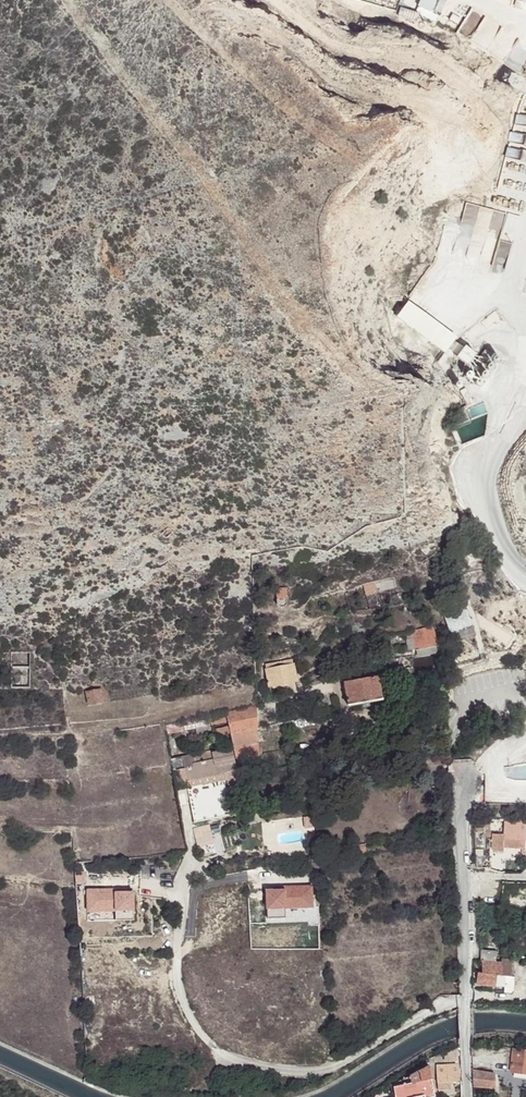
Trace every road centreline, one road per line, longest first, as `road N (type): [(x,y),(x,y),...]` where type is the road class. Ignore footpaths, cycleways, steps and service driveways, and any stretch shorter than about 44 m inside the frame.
road 1 (residential): [(461,772),(465,997)]

